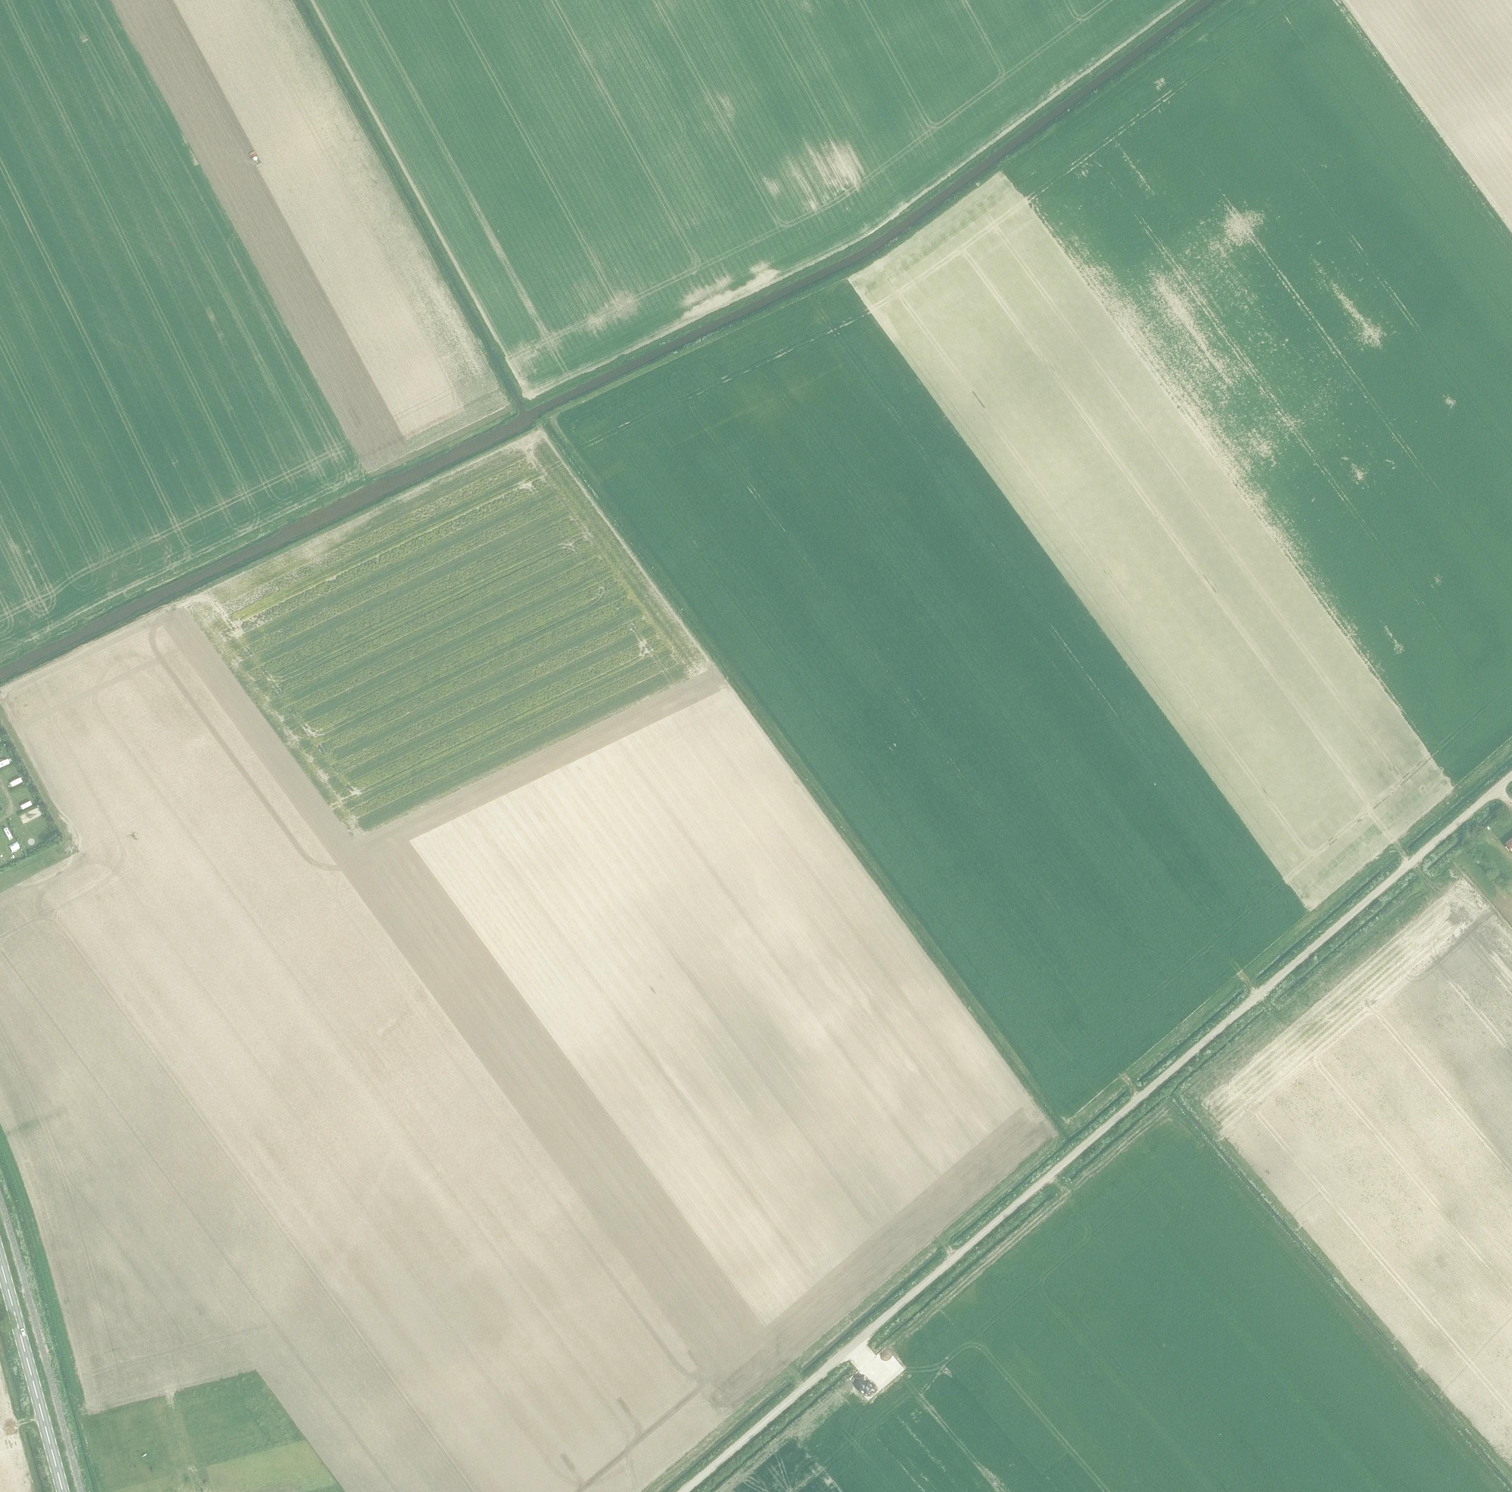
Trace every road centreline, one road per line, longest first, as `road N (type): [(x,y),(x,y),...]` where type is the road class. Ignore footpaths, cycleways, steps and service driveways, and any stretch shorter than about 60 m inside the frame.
road 1 (unclassified): [(681,1491),(1511,771)]
road 2 (secondary): [(63,1491),(0,1263)]

